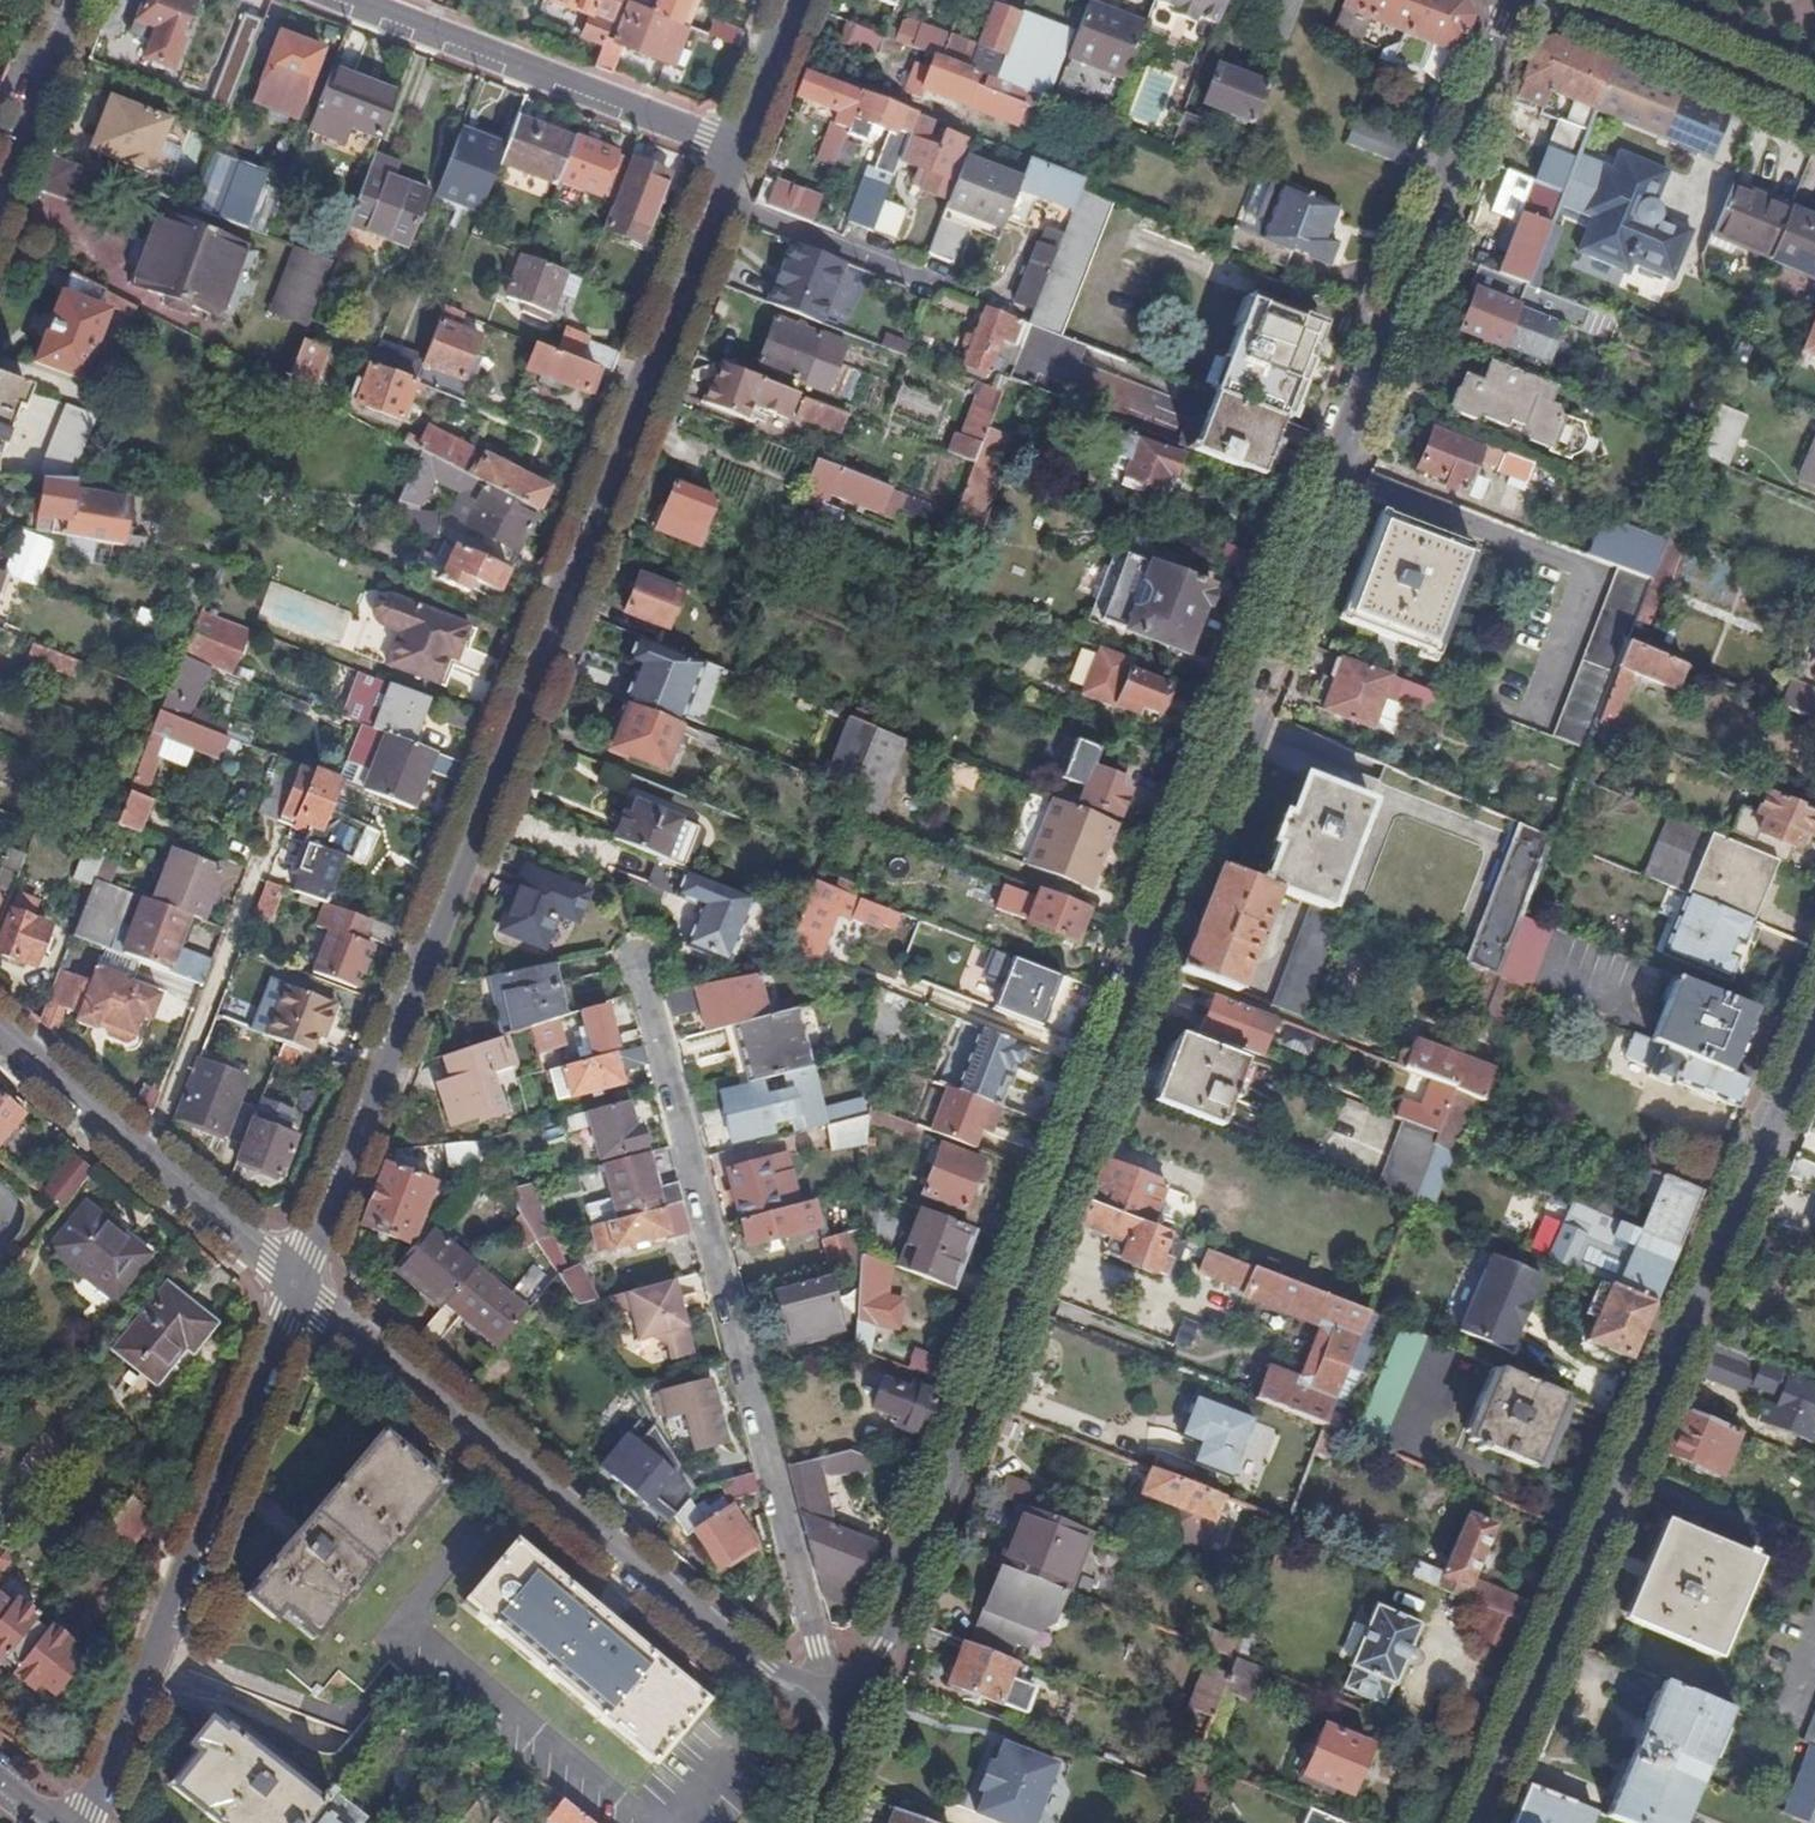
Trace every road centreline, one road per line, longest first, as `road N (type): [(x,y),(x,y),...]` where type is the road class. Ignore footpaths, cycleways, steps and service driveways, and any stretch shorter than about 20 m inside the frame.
road 1 (residential): [(830,1715),(879,1651),(1514,0)]
road 2 (residential): [(738,150),(300,1287)]
road 3 (tertiary): [(1814,1029),(1476,1822)]
road 4 (residential): [(640,962),(821,1645),(830,1715)]
road 5 (residential): [(830,1715),(765,1671),(300,1287)]
road 6 (residential): [(300,1287),(93,1822)]
road 7 (residential): [(353,0),(738,150)]
road 8 (residential): [(300,1287),(0,1036)]
road 9 (tertiary): [(1552,0),(1814,109)]
road 10 (residential): [(76,0),(0,195)]
road 11 (residential): [(797,0),(738,150)]

